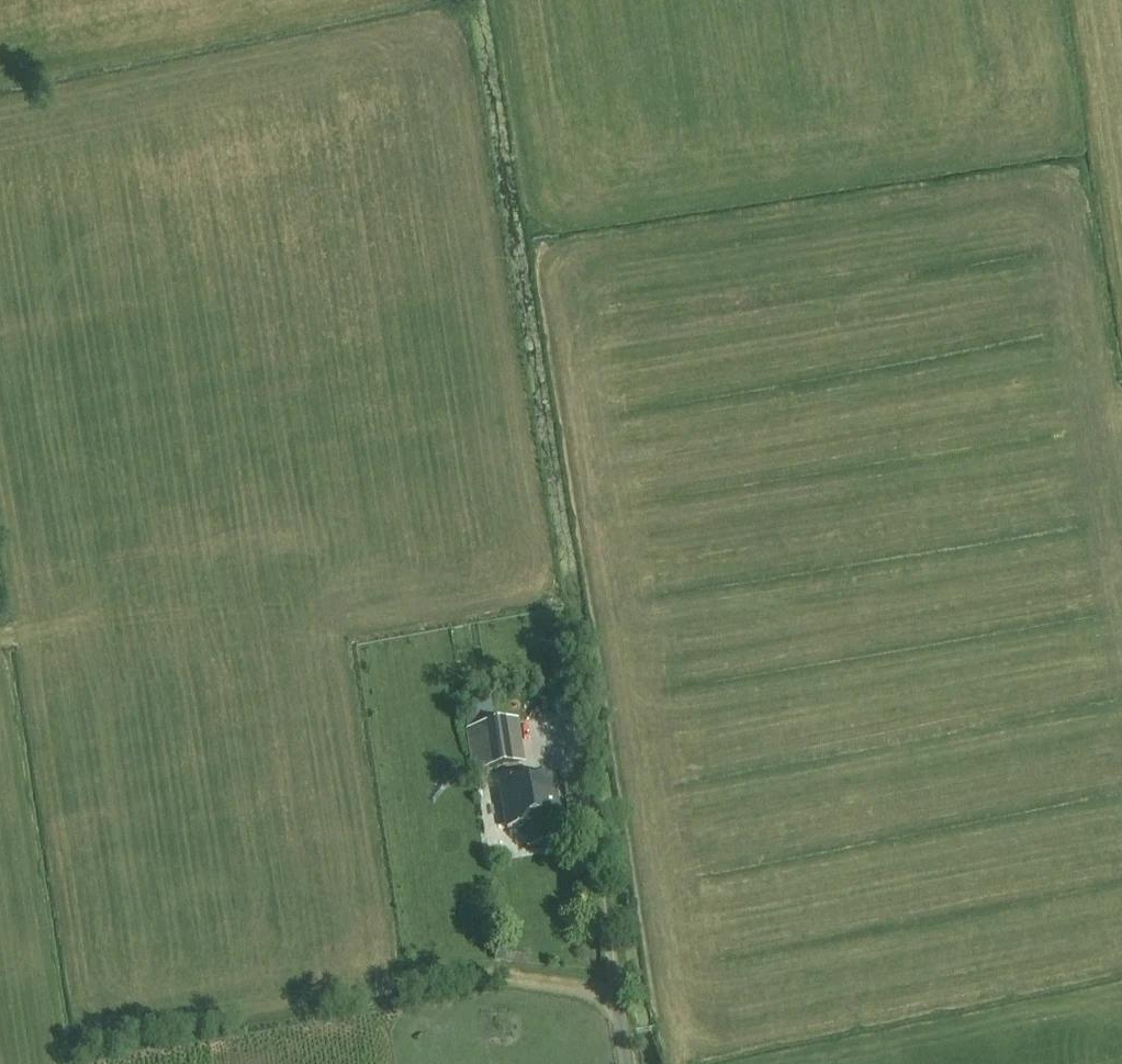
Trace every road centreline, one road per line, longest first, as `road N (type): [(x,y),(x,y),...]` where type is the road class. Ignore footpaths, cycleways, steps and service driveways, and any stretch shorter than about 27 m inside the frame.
road 1 (track): [(629,1063),(566,675)]

